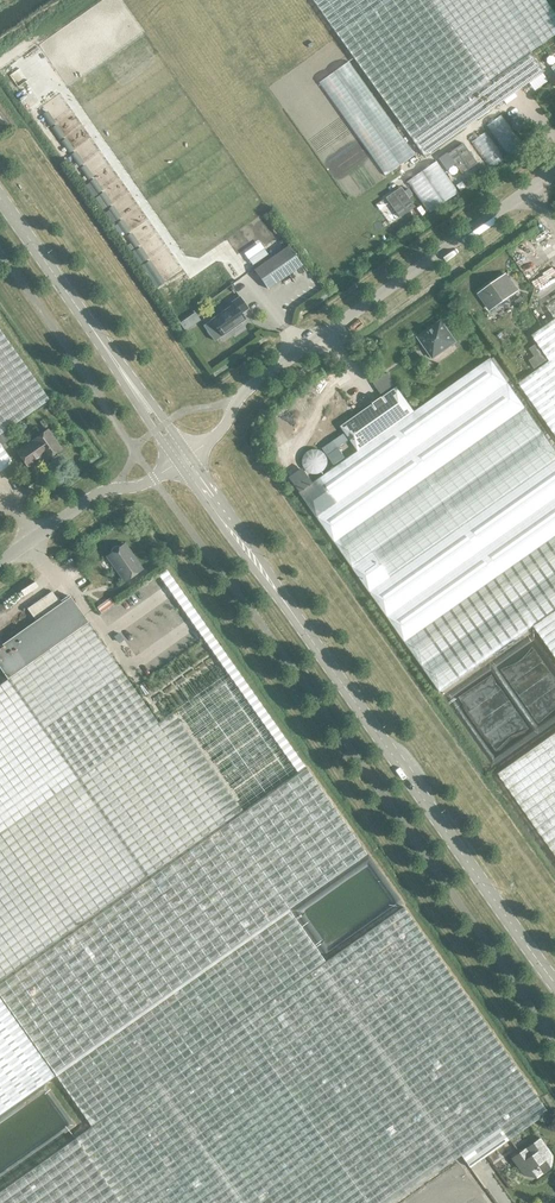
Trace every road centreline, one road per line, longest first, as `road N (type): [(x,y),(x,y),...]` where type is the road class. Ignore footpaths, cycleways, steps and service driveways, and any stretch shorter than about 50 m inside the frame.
road 1 (tertiary): [(554,985),(184,459)]
road 2 (unclassified): [(184,459),(215,438),(248,391),(554,172)]
road 3 (tertiary): [(184,459),(0,201)]
road 4 (unclassified): [(0,563),(82,505),(146,484),(184,459)]

